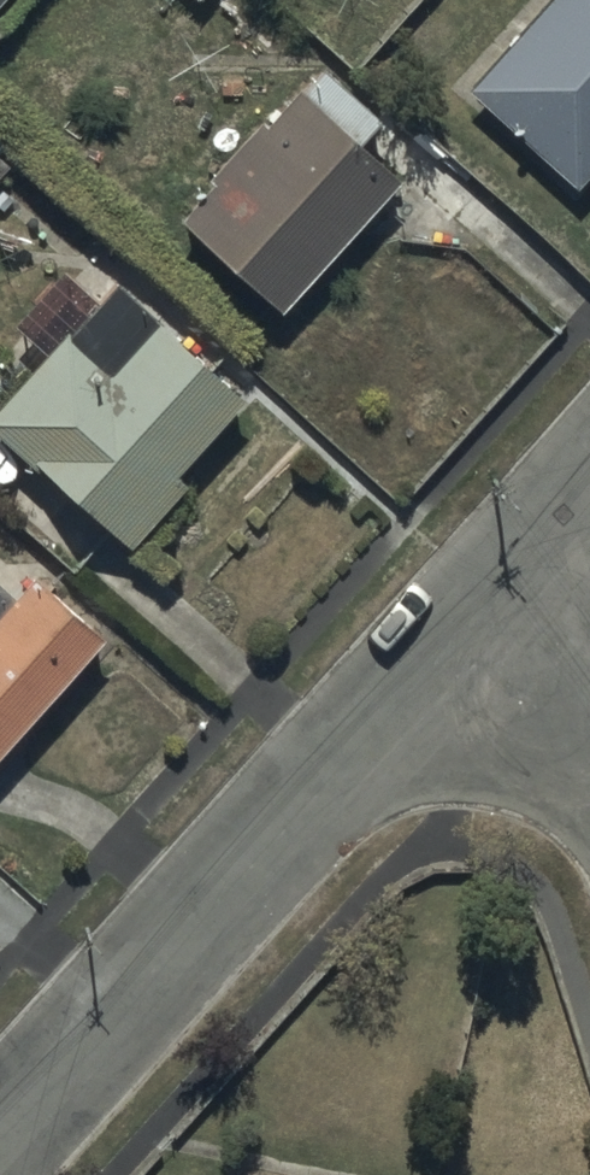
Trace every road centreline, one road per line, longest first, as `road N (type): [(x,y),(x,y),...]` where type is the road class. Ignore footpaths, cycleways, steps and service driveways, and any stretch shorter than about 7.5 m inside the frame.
road 1 (residential): [(0,1152),(538,558)]
road 2 (residential): [(589,688),(538,558)]

